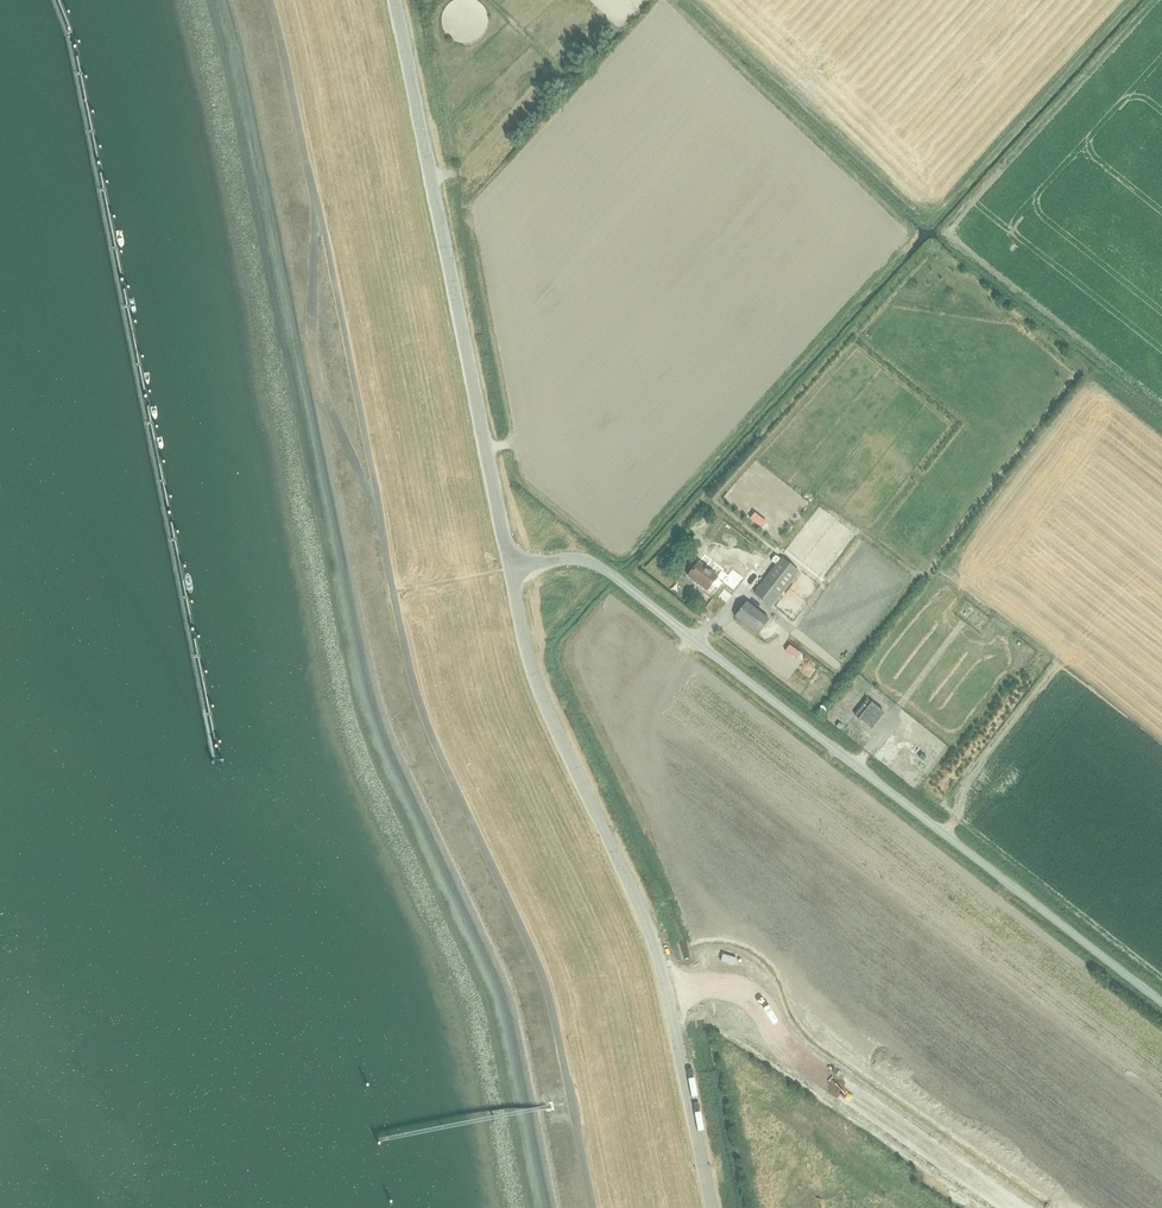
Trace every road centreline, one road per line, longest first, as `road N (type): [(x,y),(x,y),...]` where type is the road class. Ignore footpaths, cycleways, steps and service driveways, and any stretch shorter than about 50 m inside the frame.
road 1 (unclassified): [(596,1207),(541,971),(419,714),(379,510)]
road 2 (residential): [(709,1207),(669,991),(535,680),(512,568)]
road 3 (residential): [(512,568),(393,0)]
road 4 (unclassified): [(928,822),(600,567),(574,556),(512,568)]
road 5 (unclassified): [(320,209),(306,295),(319,385),(379,510)]
road 6 (unclassified): [(320,209),(379,510)]
road 7 (unclassified): [(320,209),(268,0)]

